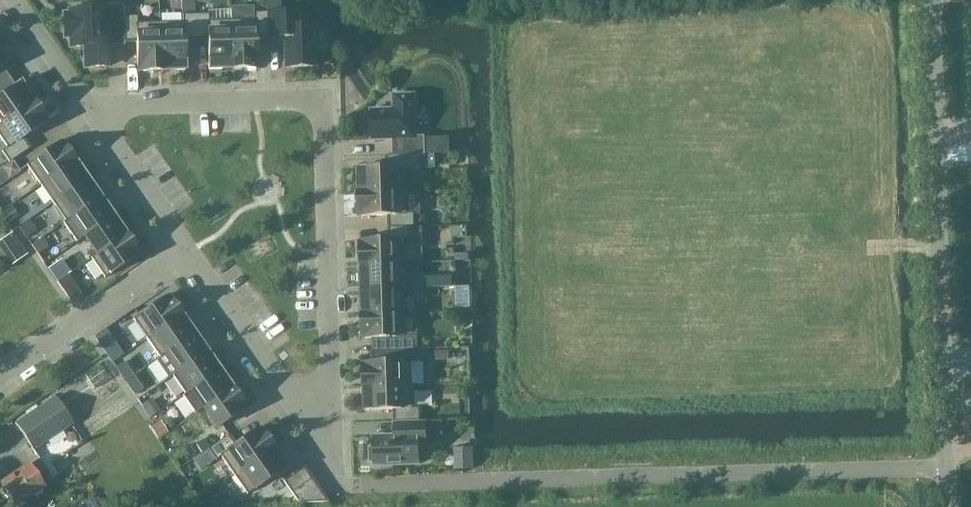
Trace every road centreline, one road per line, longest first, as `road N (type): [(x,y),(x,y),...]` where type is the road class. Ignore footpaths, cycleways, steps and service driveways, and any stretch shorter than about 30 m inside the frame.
road 1 (residential): [(180,250),(333,483),(325,98),(73,102)]
road 2 (residential): [(949,506),(934,0)]
road 3 (residential): [(0,373),(180,250)]
road 4 (residential): [(180,250),(73,102)]
road 5 (residential): [(73,102),(3,0)]

